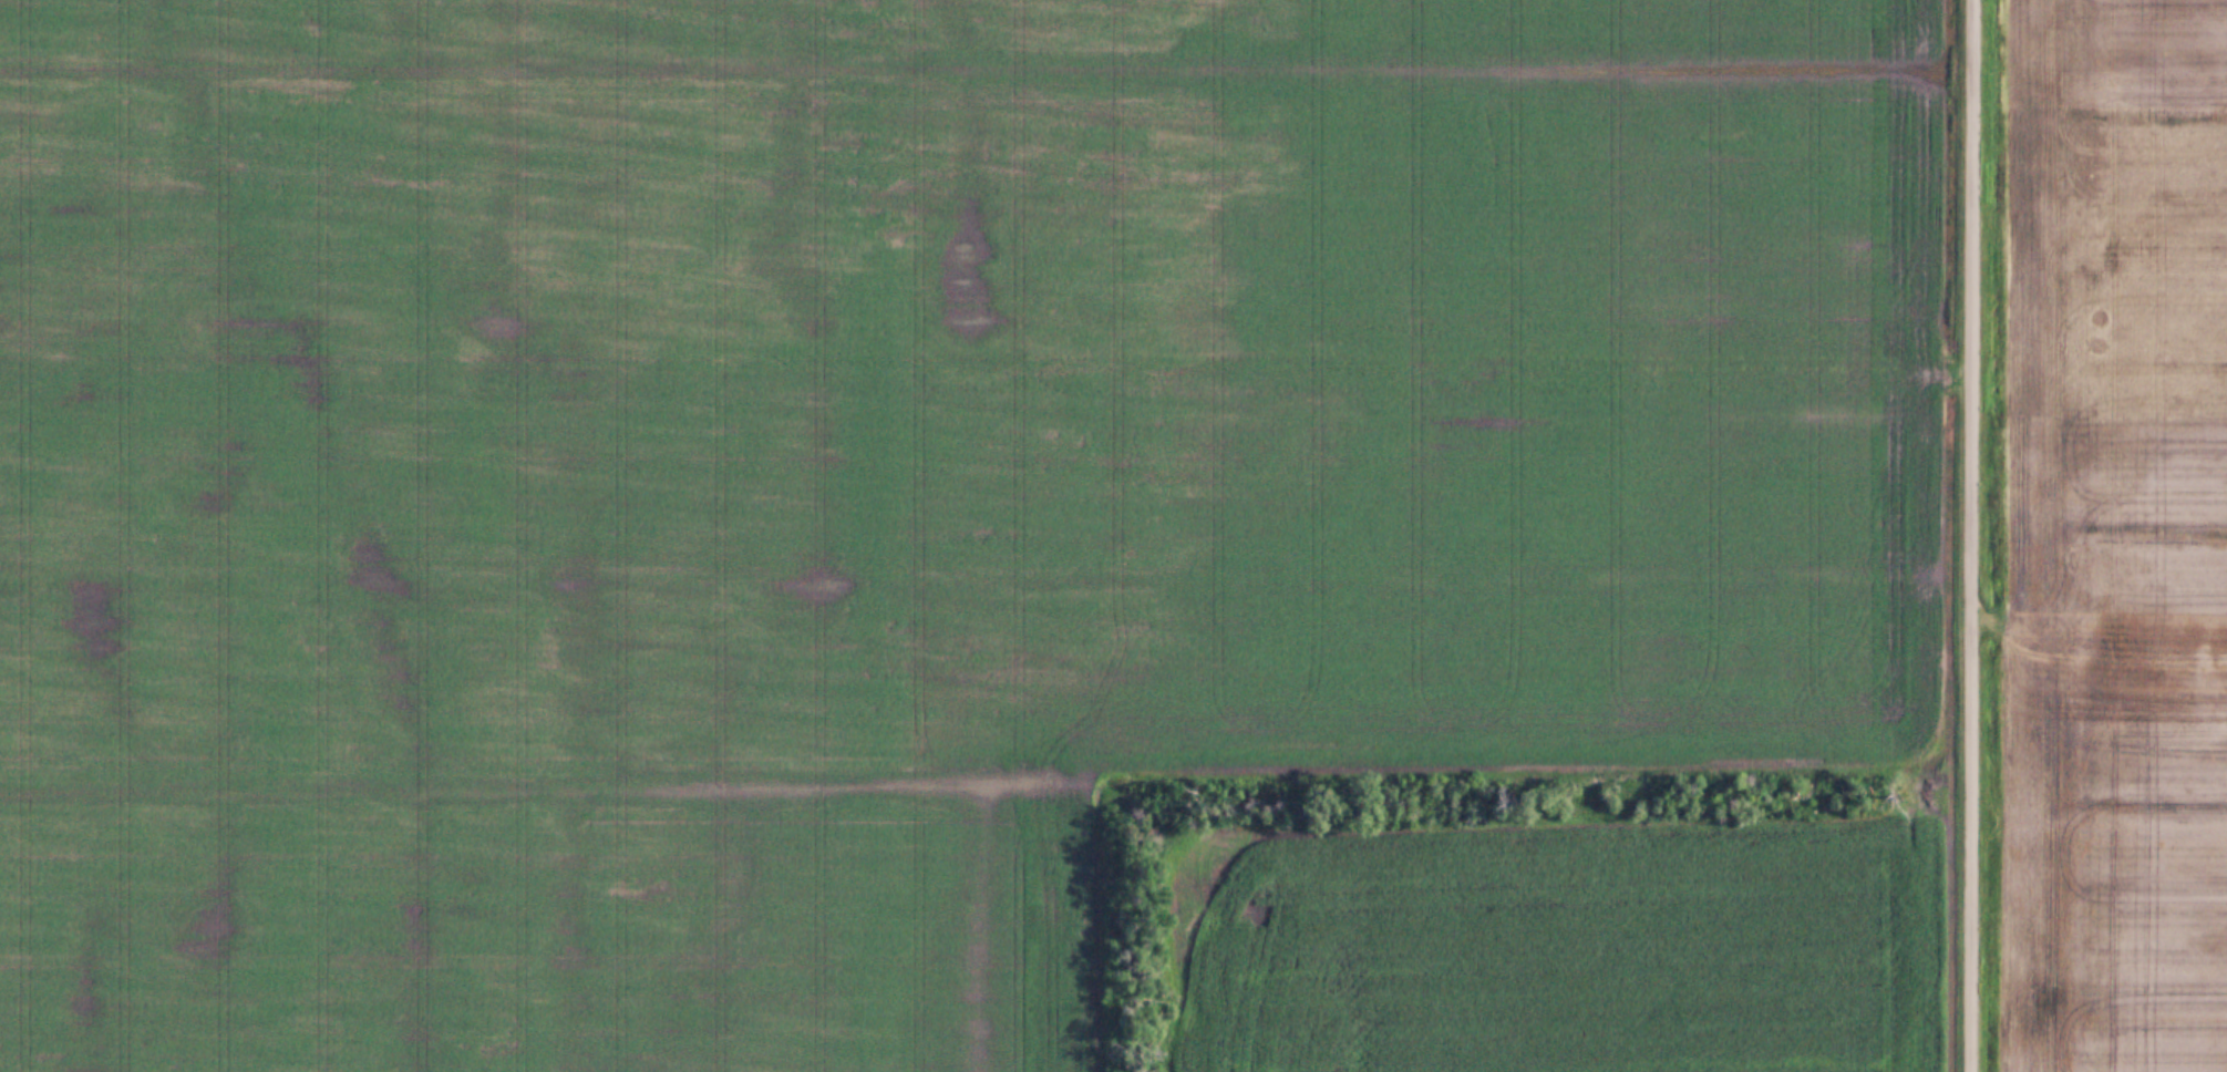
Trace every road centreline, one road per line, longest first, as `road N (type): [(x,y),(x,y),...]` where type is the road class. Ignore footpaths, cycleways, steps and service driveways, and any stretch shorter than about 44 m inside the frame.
road 1 (track): [(1974,1071),(1979,0)]

